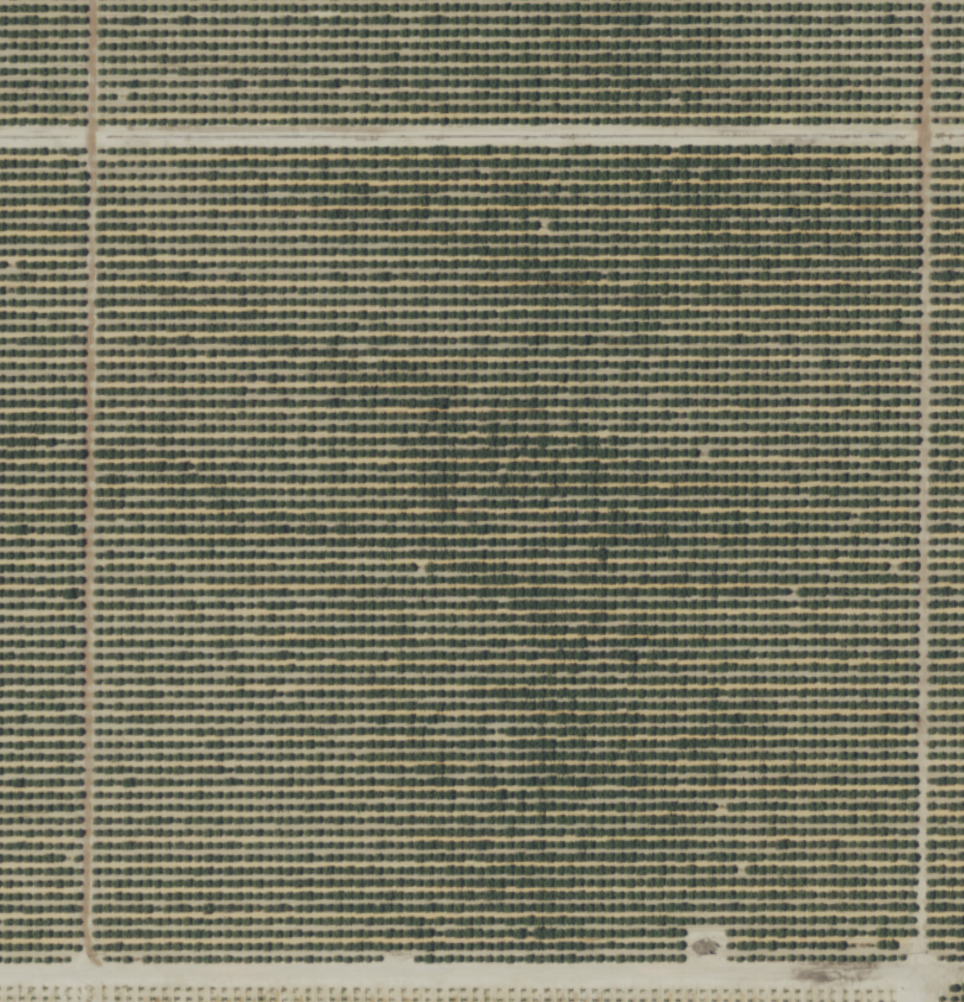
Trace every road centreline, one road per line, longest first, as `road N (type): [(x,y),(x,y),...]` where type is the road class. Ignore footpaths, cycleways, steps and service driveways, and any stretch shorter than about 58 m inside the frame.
road 1 (track): [(906,1001),(913,940),(915,0)]
road 2 (track): [(78,976),(84,0)]
road 3 (track): [(0,976),(963,973)]
road 4 (track): [(0,137),(963,135)]

